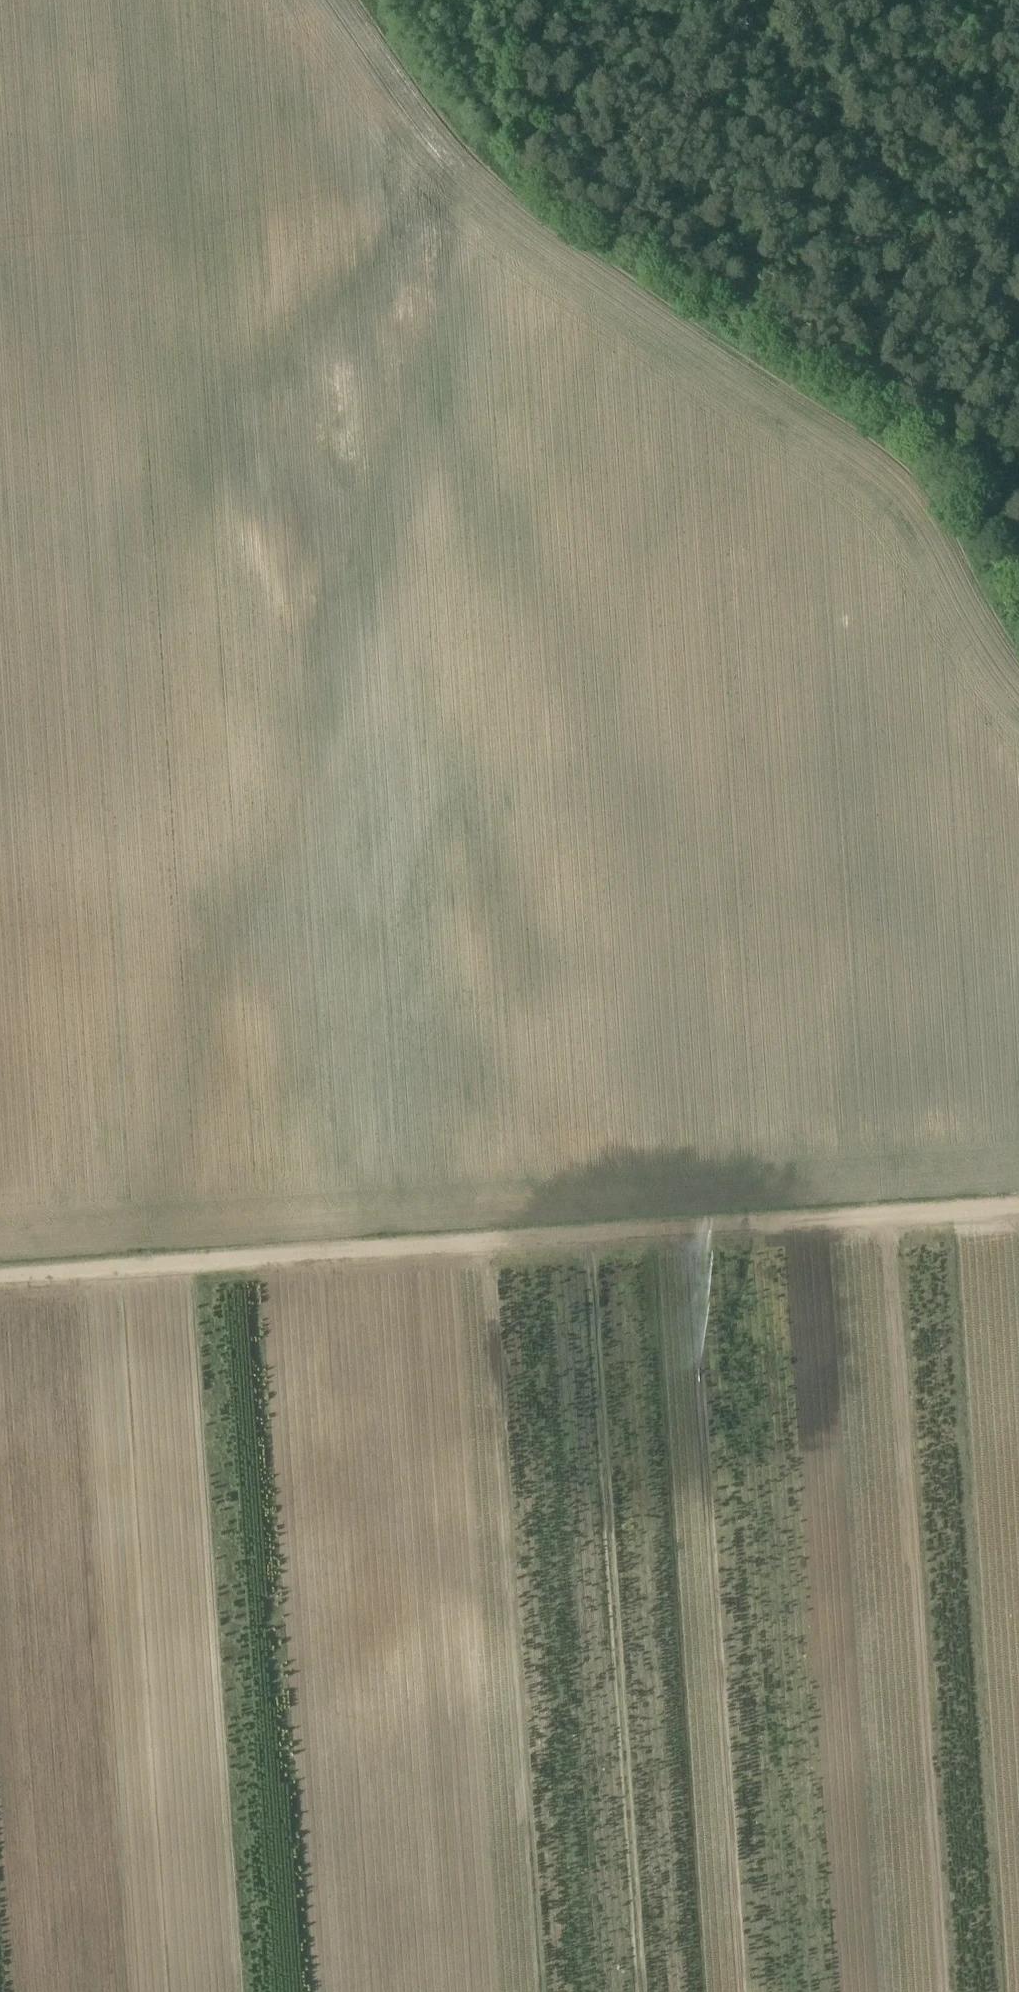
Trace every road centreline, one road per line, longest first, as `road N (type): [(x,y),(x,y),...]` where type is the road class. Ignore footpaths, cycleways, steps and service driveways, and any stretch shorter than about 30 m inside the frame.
road 1 (unclassified): [(0,1276),(1018,1208)]
road 2 (track): [(1018,251),(866,280),(848,269),(750,0)]

